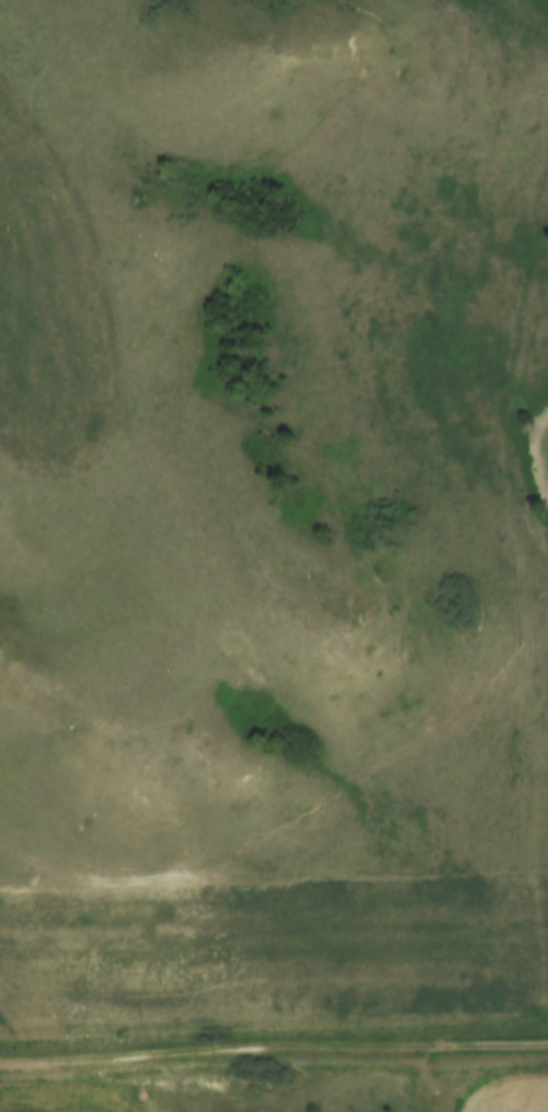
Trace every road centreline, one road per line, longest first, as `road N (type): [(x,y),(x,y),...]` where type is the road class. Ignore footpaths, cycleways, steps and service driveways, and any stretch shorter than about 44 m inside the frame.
road 1 (track): [(0,1064),(547,1046)]

